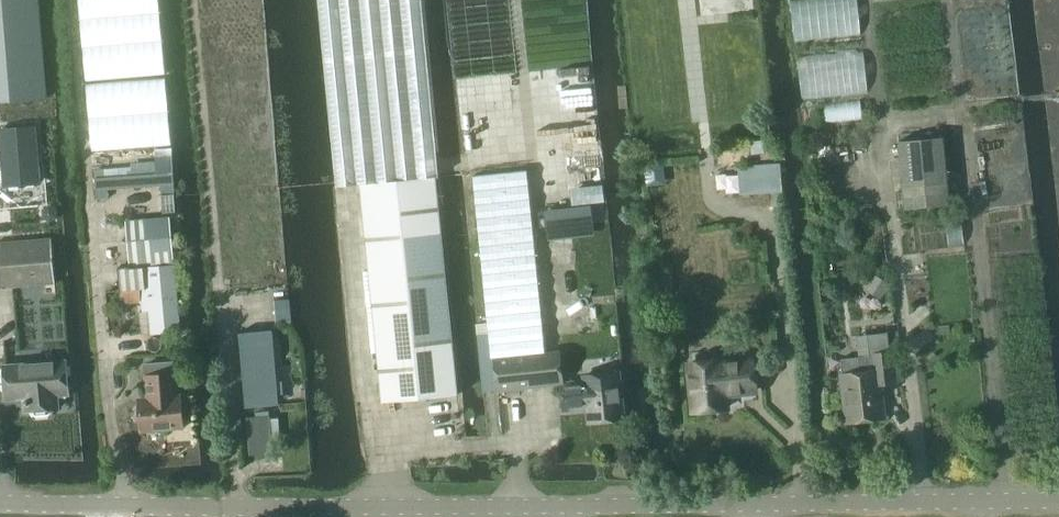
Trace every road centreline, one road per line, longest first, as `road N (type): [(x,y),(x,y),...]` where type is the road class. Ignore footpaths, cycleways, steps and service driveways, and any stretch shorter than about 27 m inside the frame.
road 1 (unclassified): [(0,502),(566,508),(1058,500)]
road 2 (track): [(706,158),(688,0)]

